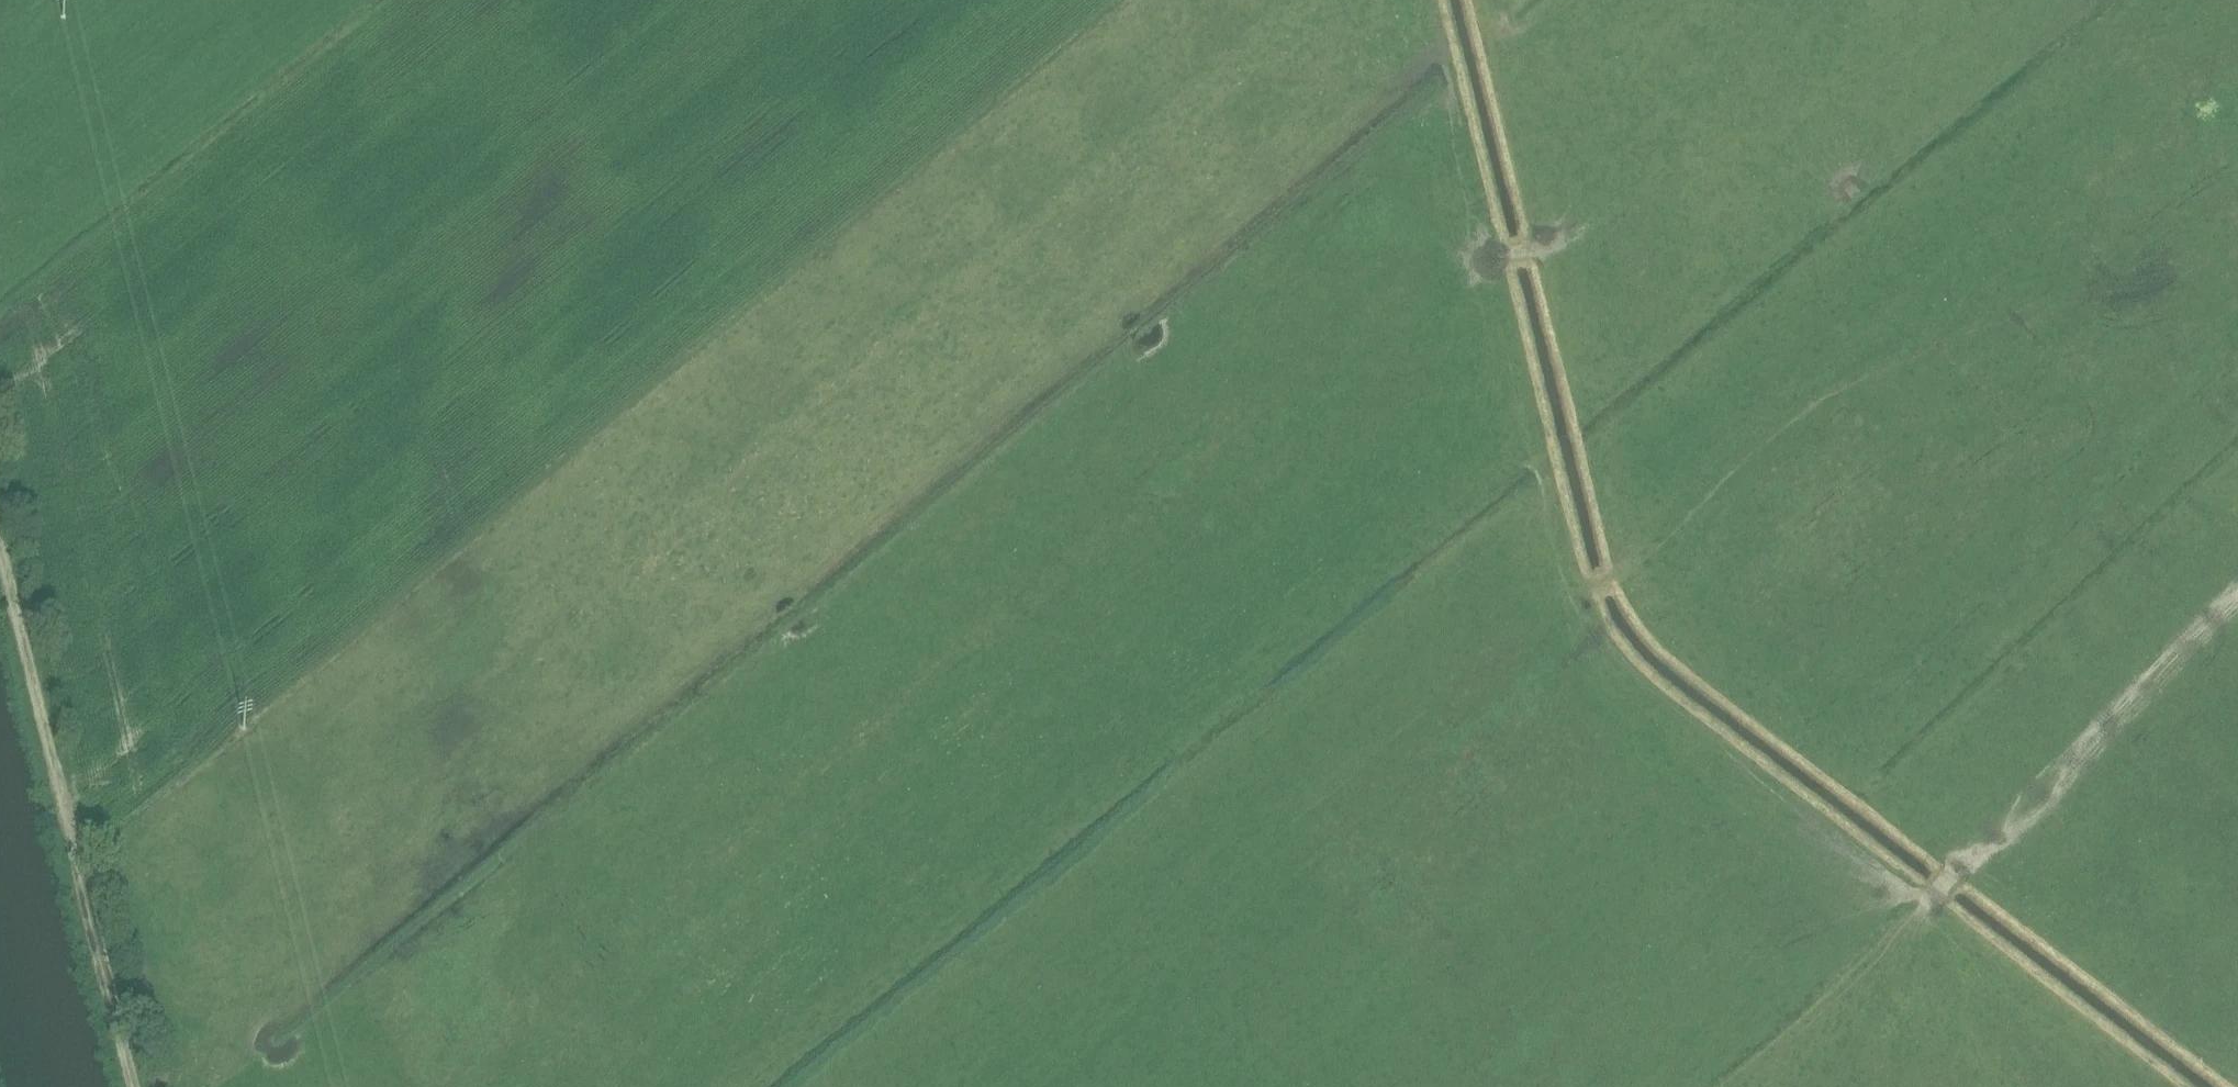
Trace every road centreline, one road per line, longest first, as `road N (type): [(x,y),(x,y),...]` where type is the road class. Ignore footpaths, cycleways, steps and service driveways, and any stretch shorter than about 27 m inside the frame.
road 1 (track): [(0,554),(132,1086)]

